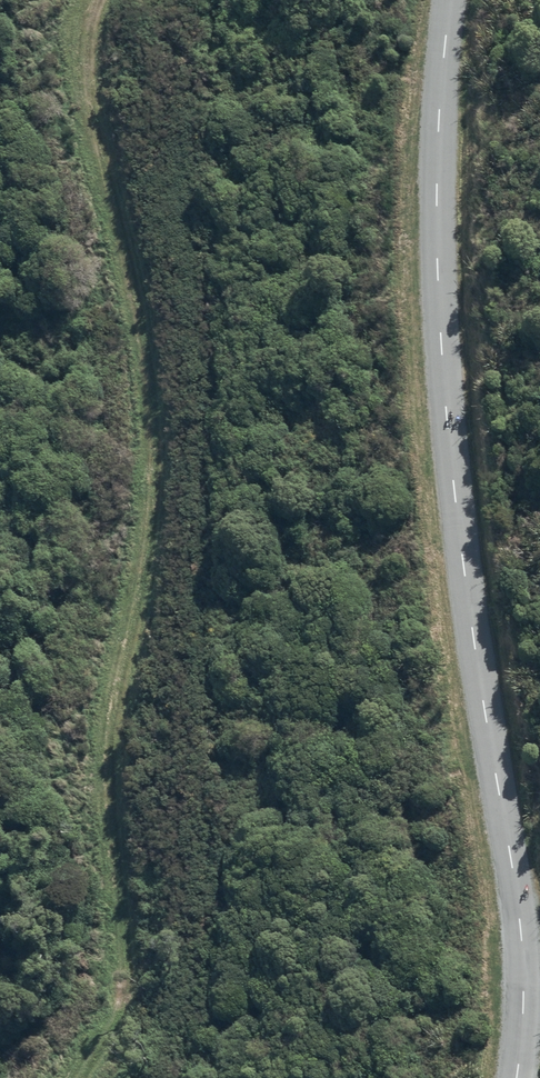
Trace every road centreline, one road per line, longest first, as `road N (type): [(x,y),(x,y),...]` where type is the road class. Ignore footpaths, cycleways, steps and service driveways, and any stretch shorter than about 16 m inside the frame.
road 1 (track): [(112,0),(88,54),(81,123),(139,524),(85,801),(97,911),(63,1077)]
road 2 (tertiary): [(516,1077),(520,922),(462,555),(442,355),(437,198),(450,0)]

